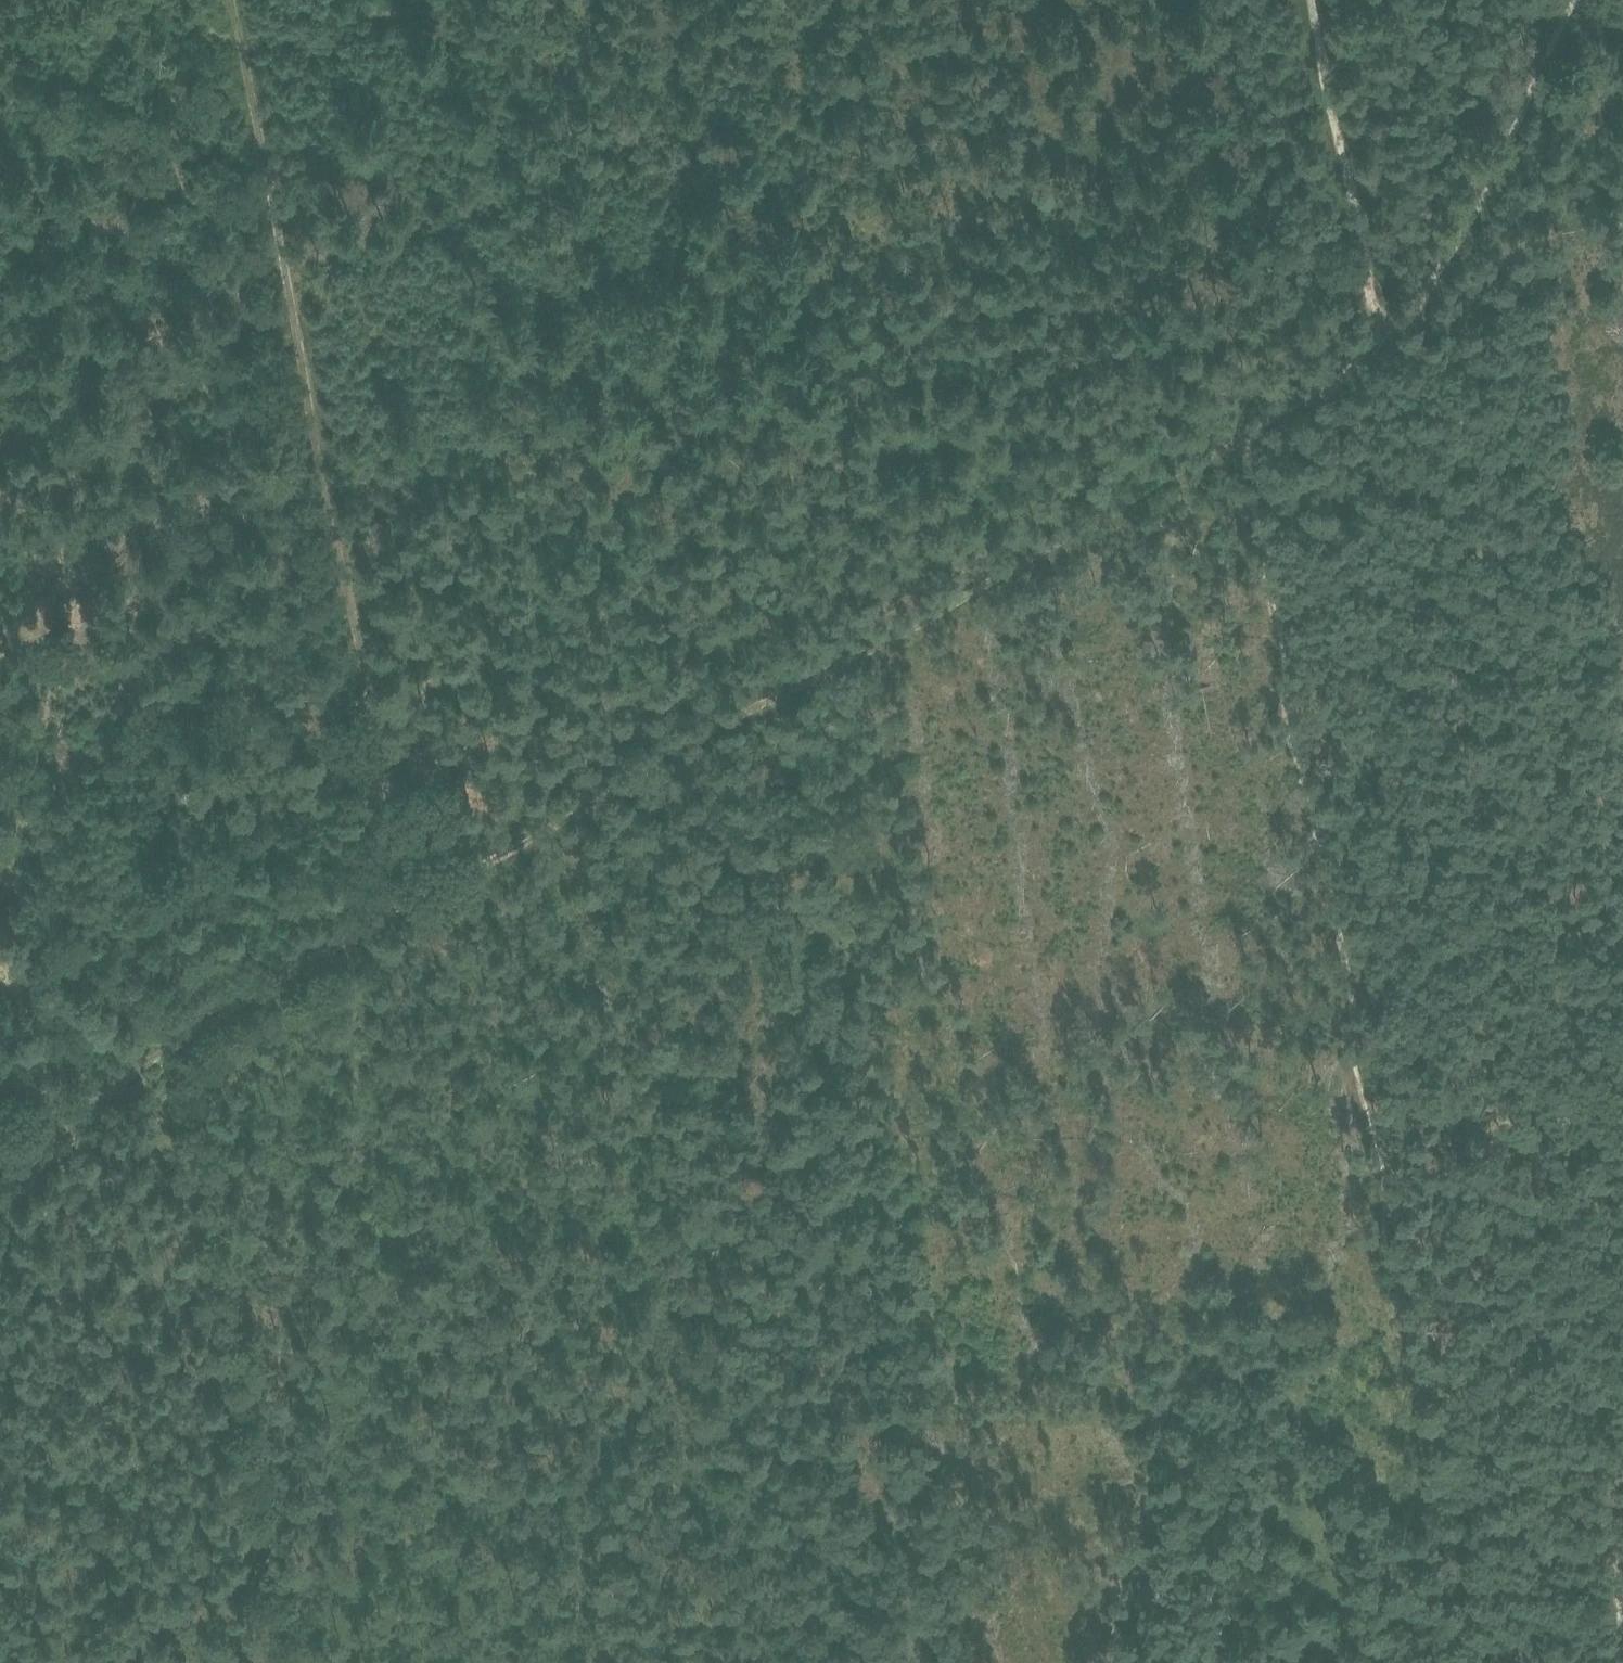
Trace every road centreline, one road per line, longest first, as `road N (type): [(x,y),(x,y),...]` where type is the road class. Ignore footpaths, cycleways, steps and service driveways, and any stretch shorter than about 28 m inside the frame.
road 1 (track): [(0,1155),(404,912),(1245,434)]
road 2 (track): [(404,912),(219,0)]

